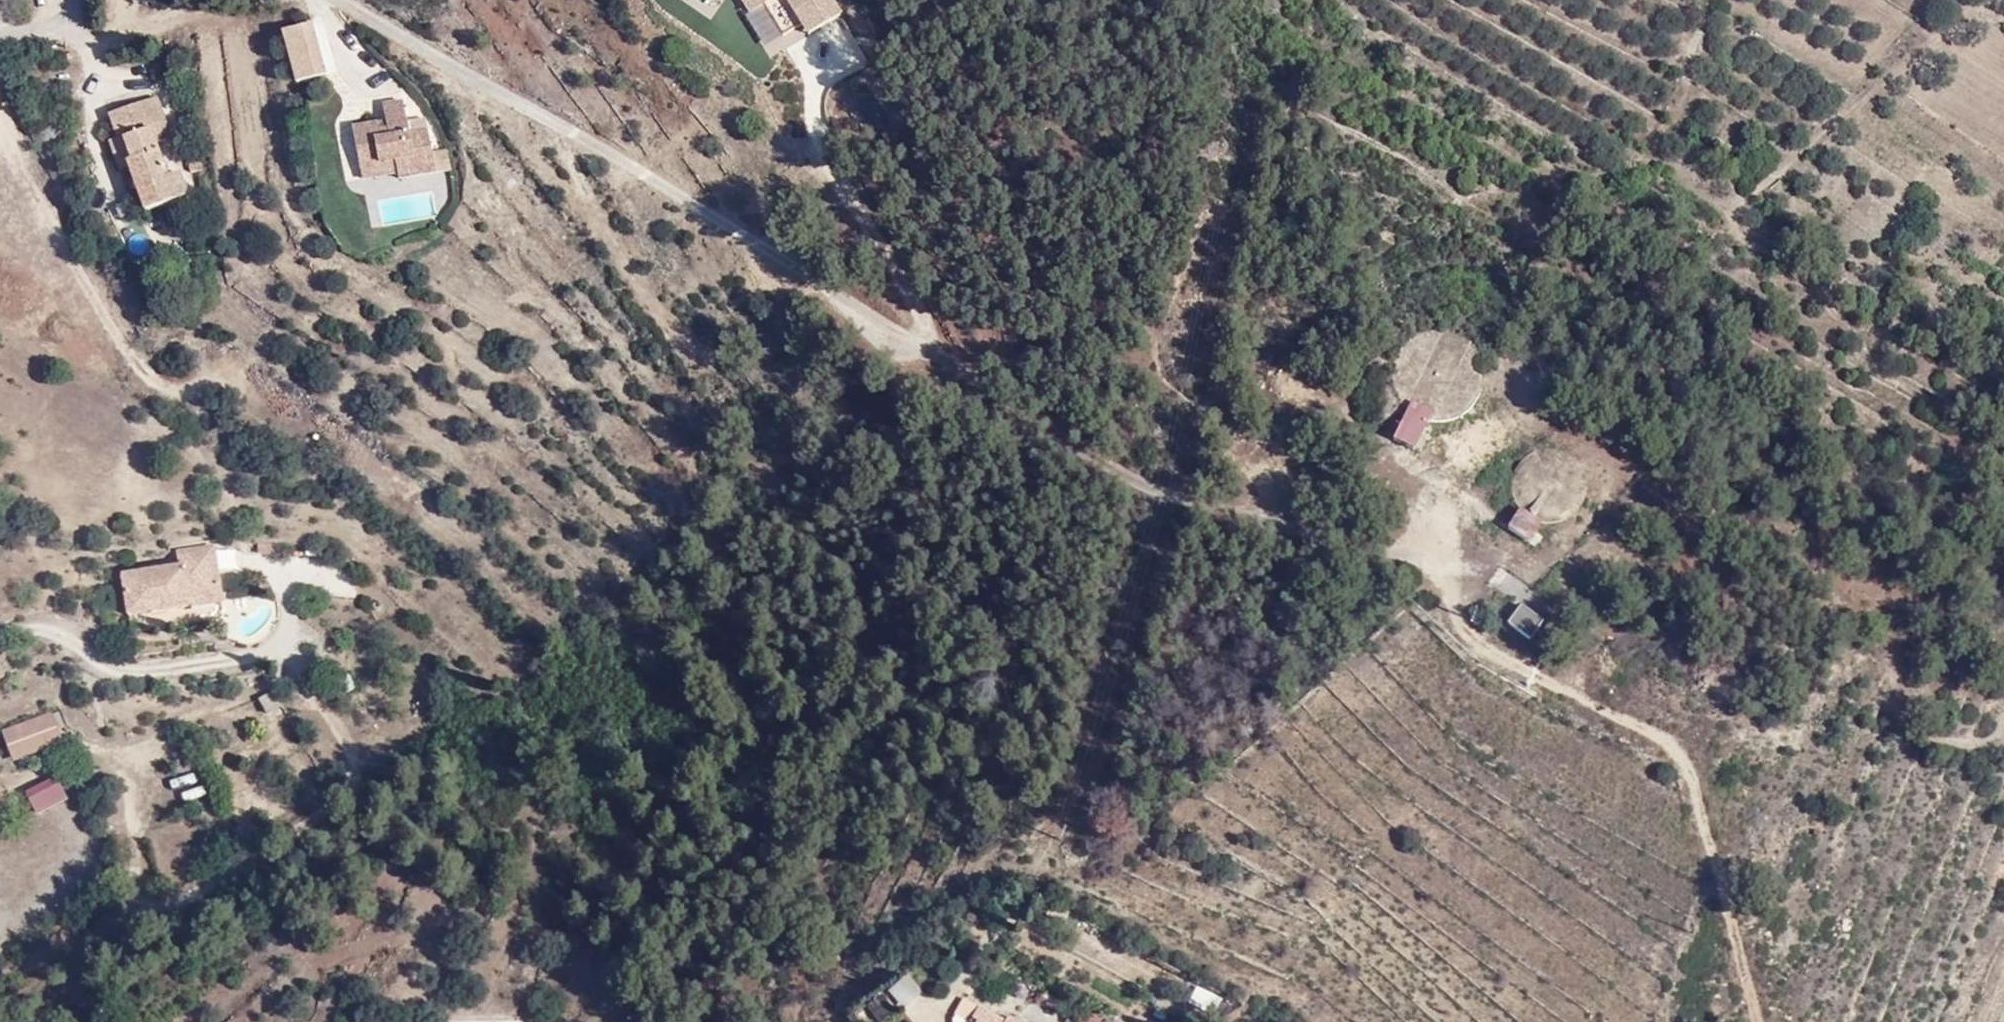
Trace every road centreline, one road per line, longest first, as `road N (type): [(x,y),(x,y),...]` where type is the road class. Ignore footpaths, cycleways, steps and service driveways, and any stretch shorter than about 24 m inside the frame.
road 1 (track): [(1342,538),(1235,516),(1133,477),(921,338),(351,0)]

